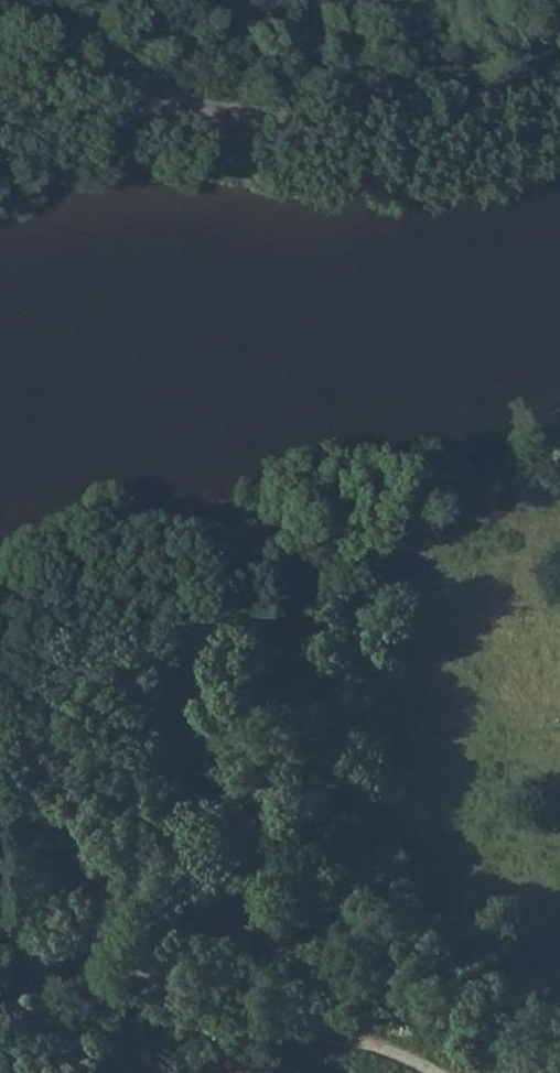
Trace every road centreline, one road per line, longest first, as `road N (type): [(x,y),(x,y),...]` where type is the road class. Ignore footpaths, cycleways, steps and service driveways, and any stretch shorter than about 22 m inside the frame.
road 1 (track): [(0,60),(122,105),(310,144),(520,119),(559,106)]
road 2 (track): [(0,929),(285,1021),(409,1072)]

